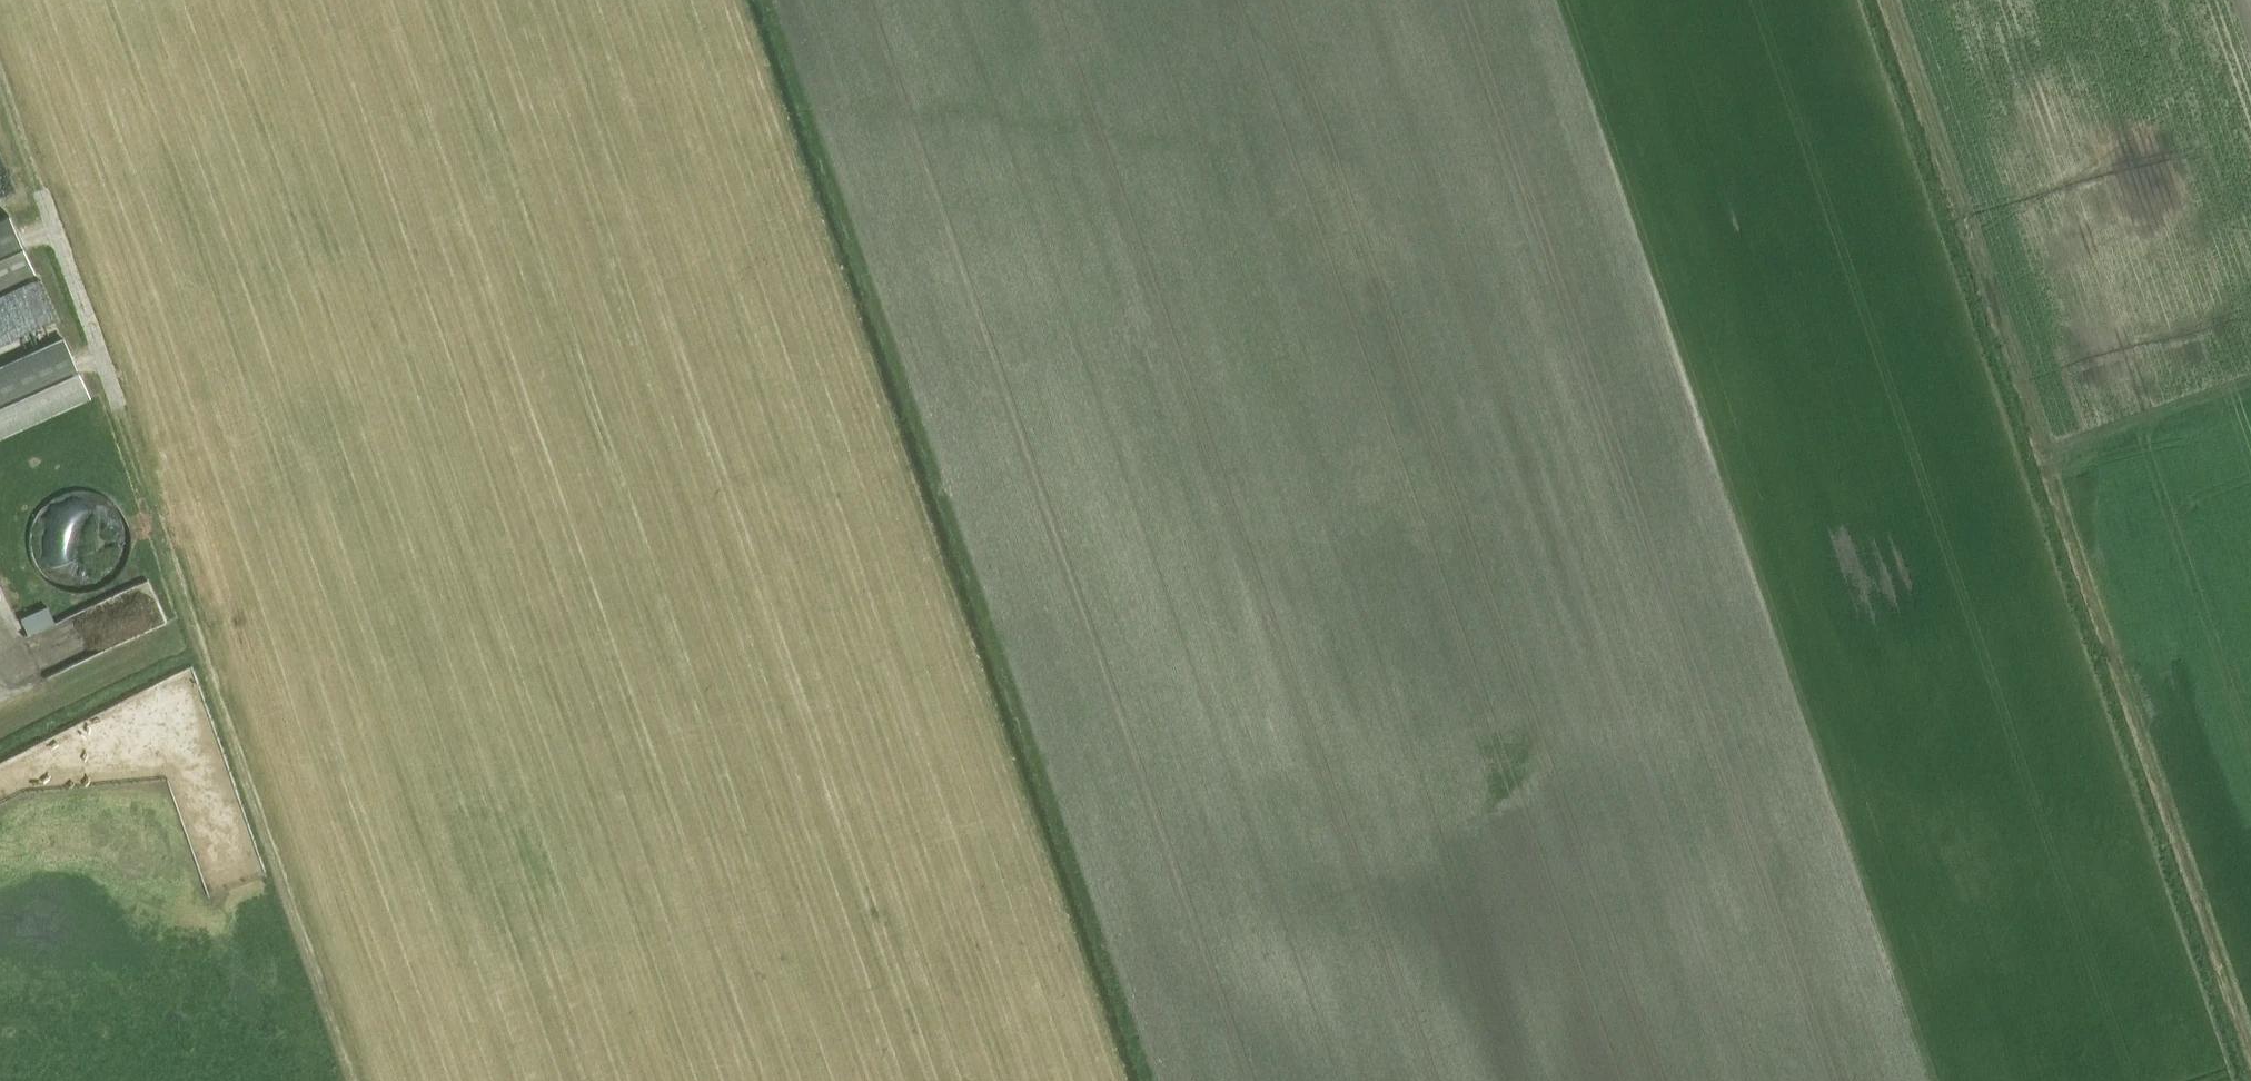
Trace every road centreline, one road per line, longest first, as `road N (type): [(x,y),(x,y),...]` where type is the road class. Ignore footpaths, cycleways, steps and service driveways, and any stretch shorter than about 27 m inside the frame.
road 1 (track): [(1542,0),(1915,1080)]
road 2 (track): [(0,85),(350,1080)]

